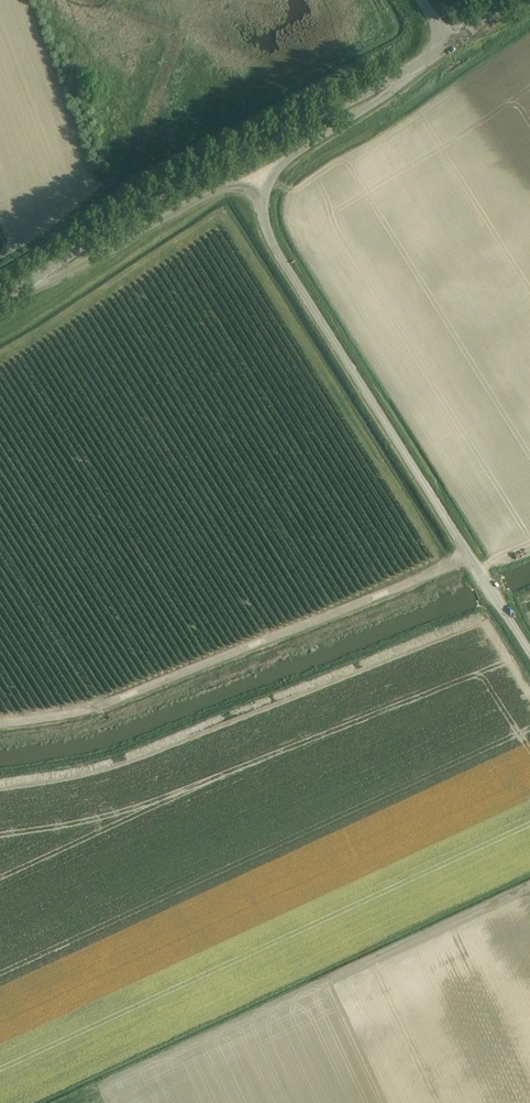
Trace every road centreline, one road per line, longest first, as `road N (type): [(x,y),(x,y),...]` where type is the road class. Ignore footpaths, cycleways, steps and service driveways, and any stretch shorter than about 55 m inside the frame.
road 1 (unclassified): [(529,657),(265,233),(264,196)]
road 2 (tertiary): [(403,75),(141,210),(20,289)]
road 3 (tertiary): [(20,289),(60,278),(225,191),(264,196)]
road 4 (tertiary): [(264,196),(272,175),(379,101),(403,75)]

